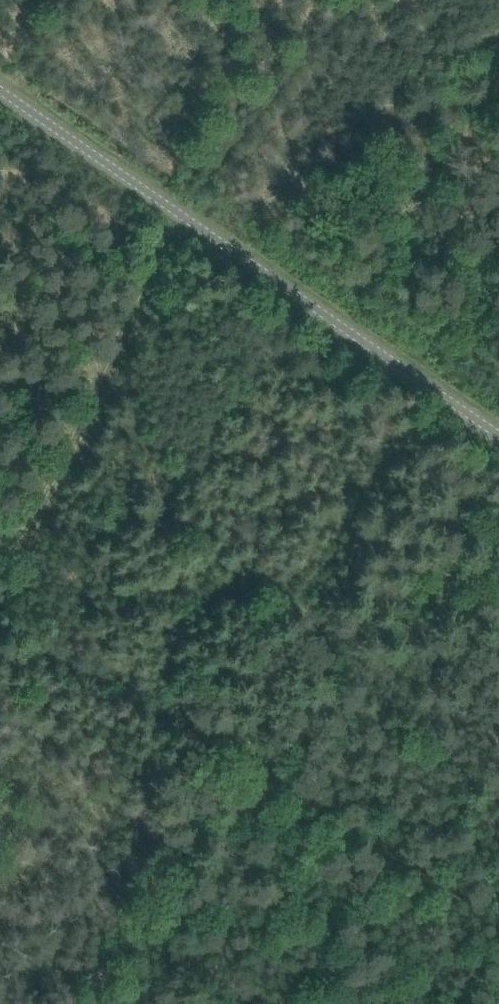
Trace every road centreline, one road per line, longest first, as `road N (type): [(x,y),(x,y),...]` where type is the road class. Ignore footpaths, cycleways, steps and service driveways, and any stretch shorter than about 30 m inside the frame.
road 1 (unclassified): [(498,434),(0,89)]
road 2 (track): [(498,915),(0,620)]

